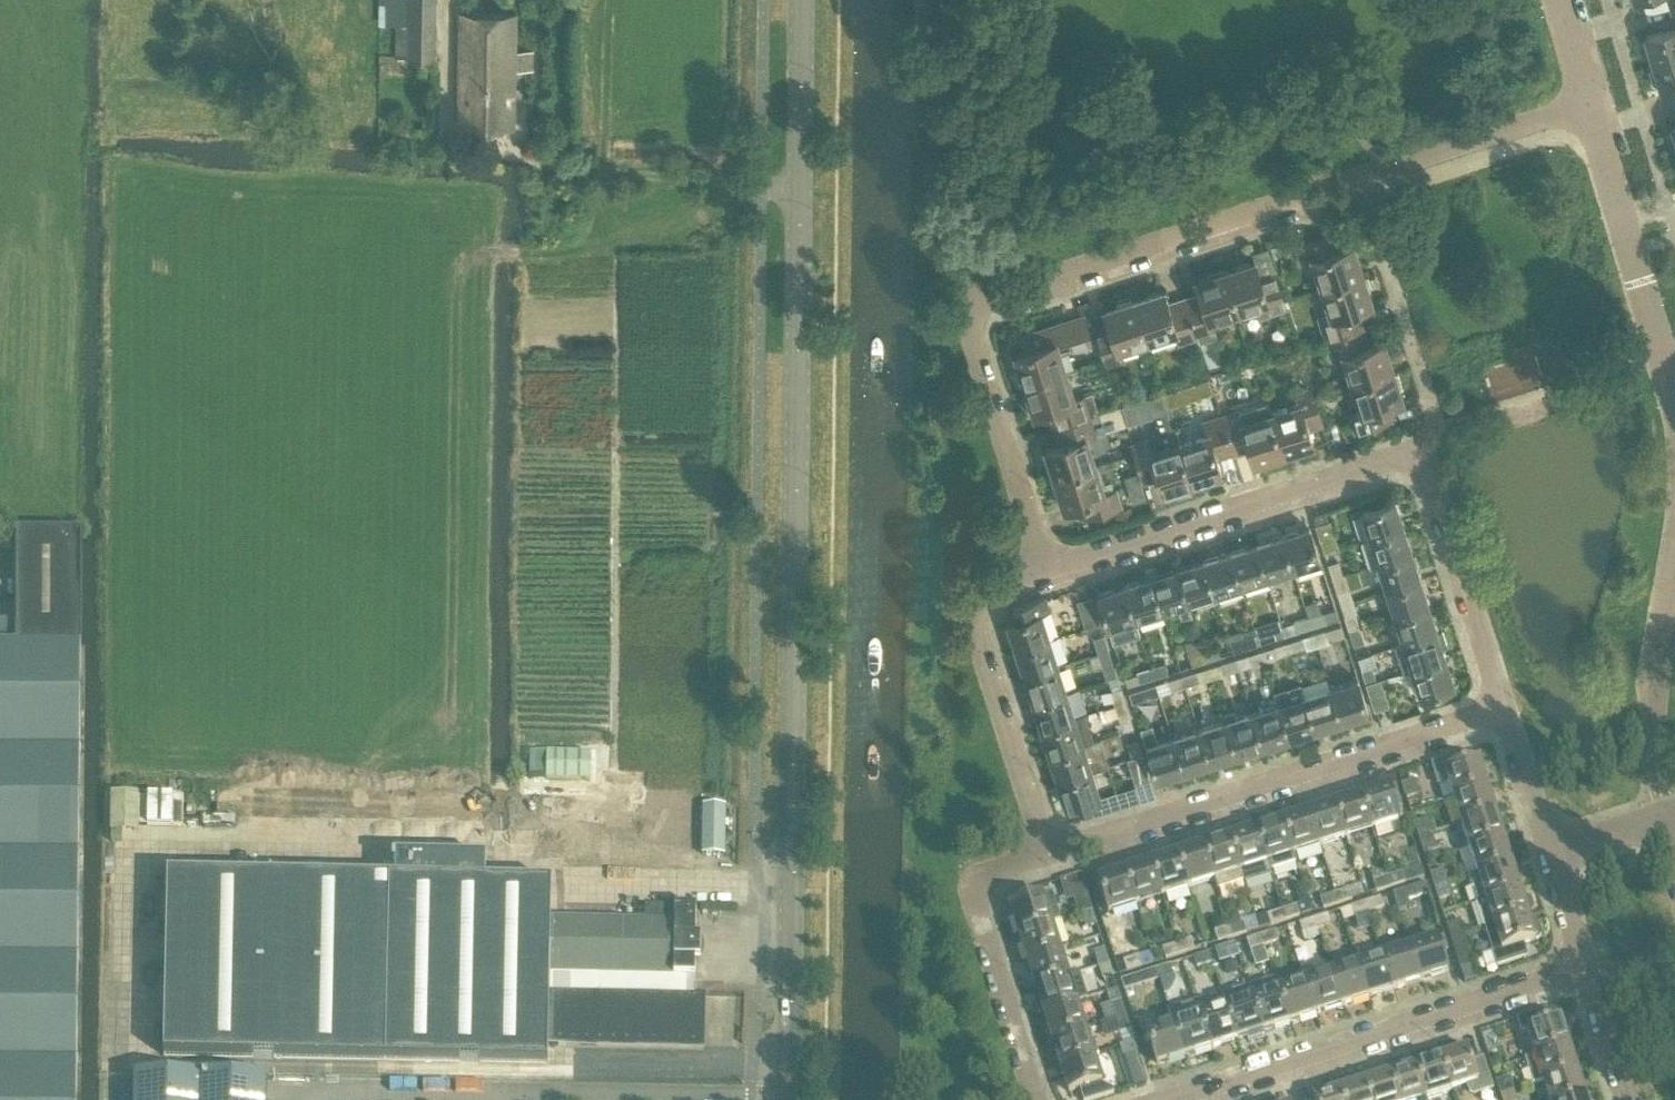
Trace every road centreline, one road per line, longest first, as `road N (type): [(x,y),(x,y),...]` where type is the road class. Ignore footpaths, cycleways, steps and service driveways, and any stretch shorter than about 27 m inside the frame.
road 1 (tertiary): [(795,1099),(803,0)]
road 2 (residential): [(1046,574),(967,305),(1594,100)]
road 3 (residential): [(1041,853),(1501,705)]
road 4 (residential): [(1186,1099),(1587,971)]
road 5 (residential): [(1046,574),(1420,453)]
road 6 (residential): [(1041,853),(977,617),(978,597),(1046,574)]
road 7 (residential): [(1038,1099),(974,904),(978,885),(1041,853)]
road 8 (residential): [(1674,381),(1594,100)]
road 9 (residential): [(1501,705),(1420,453)]
road 10 (residential): [(1662,815),(1655,691),(1674,564)]
road 11 (residential): [(1549,852),(1501,705)]
road 12 (residential): [(1629,1099),(1587,971)]
road 13 (residential): [(1587,971),(1549,852)]

